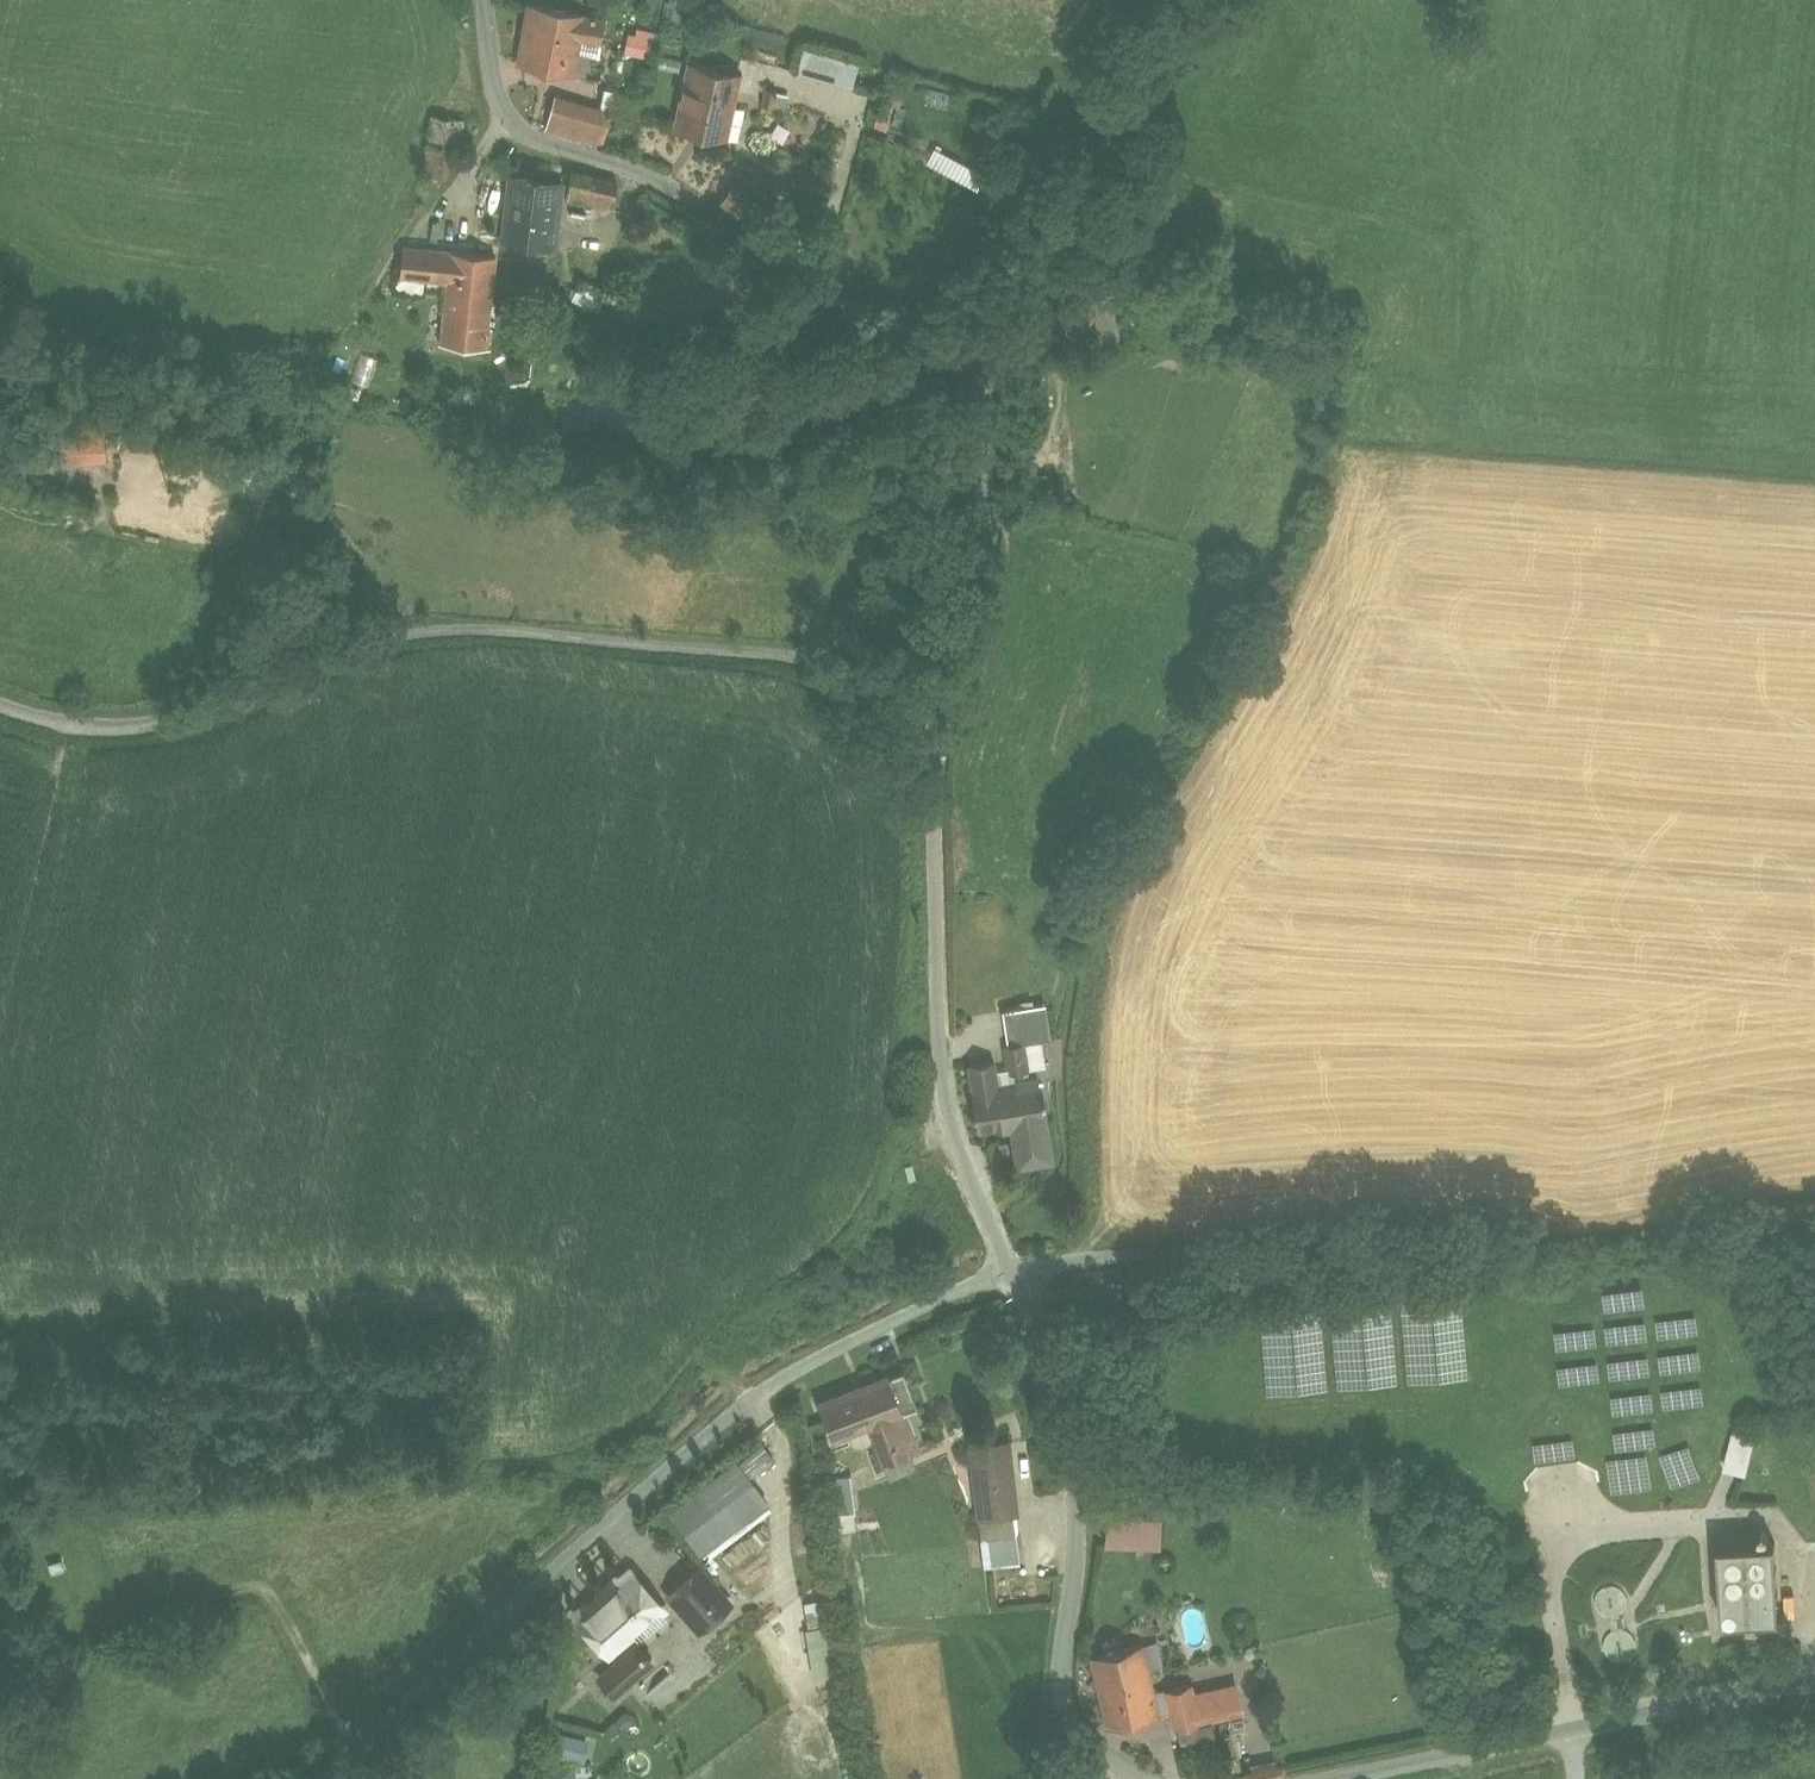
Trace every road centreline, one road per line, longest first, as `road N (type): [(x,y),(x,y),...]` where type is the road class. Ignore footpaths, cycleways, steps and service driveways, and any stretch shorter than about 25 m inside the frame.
road 1 (residential): [(488,0),(503,83),(517,108),(546,129),(652,161),(878,305),(939,386),(985,471),(992,539),(968,675),(947,739)]
road 2 (residential): [(947,739),(846,672),(480,631),(379,641),(284,669),(144,729),(72,728),(0,708)]
road 3 (residential): [(1012,1273),(774,1385),(309,1778)]
road 4 (residential): [(1138,1778),(1078,1736),(1066,1710),(1081,1445),(1012,1273)]
road 5 (residential): [(947,739),(947,1085),(973,1185),(1012,1273)]
road 6 (residential): [(1814,1684),(1323,1778)]
road 7 (track): [(1200,0),(1067,244),(928,370)]

